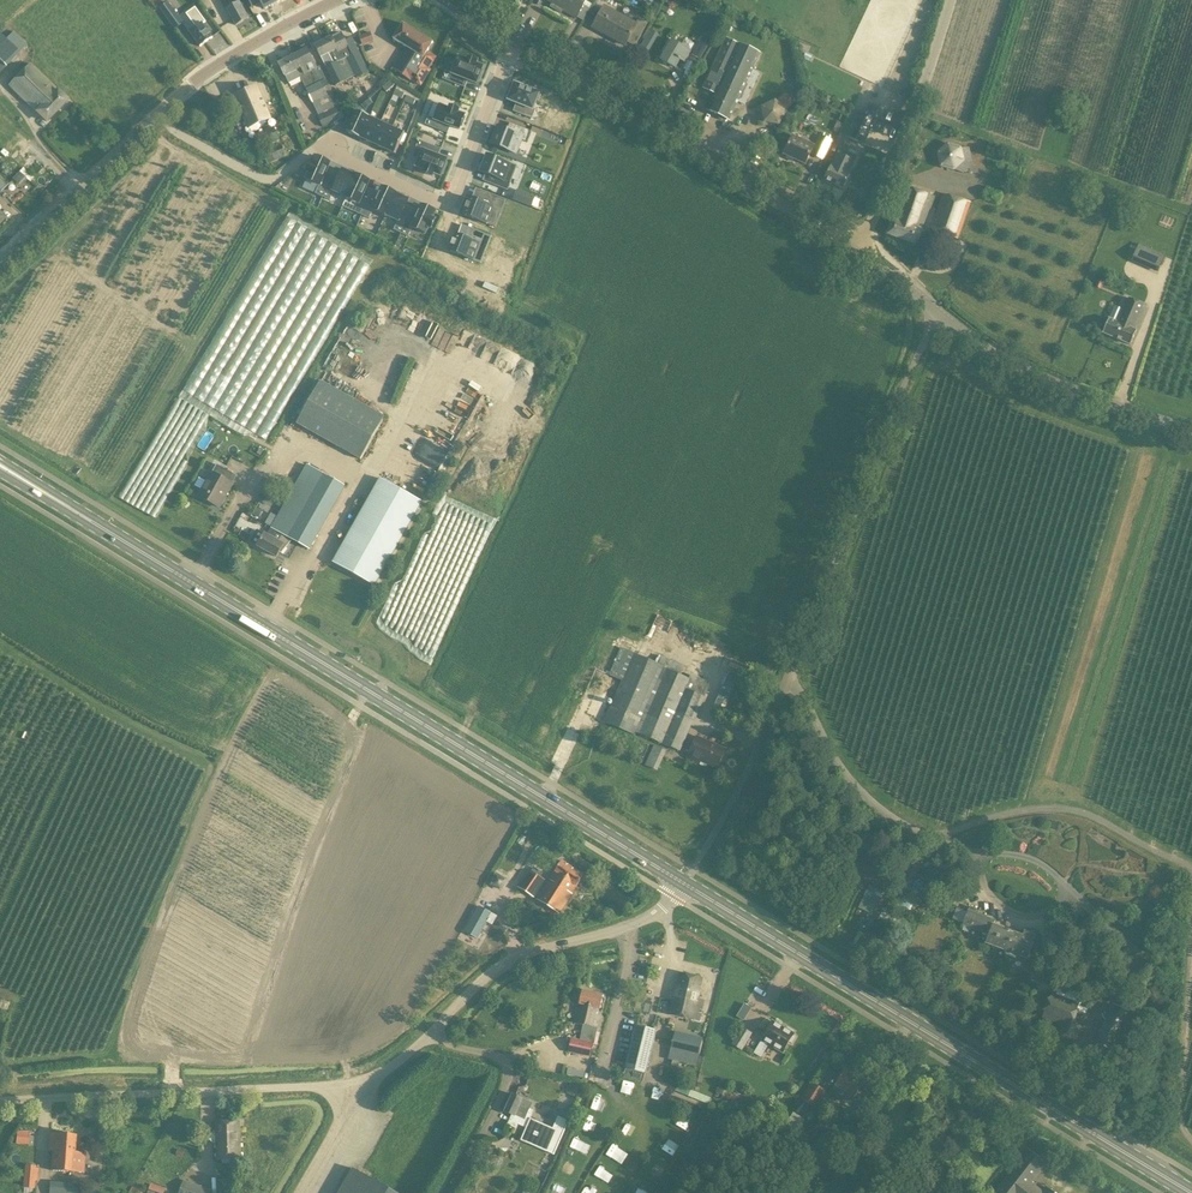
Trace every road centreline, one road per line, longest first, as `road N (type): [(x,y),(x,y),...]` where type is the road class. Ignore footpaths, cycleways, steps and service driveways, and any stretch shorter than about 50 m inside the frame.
road 1 (primary): [(684,883),(0,465)]
road 2 (unclassified): [(694,870),(747,772),(897,399),(940,316)]
road 3 (primary): [(1191,1192),(684,883)]
road 4 (residential): [(159,111),(173,130),(264,180),(318,146),(450,205),(517,43)]
road 5 (tertiary): [(861,250),(517,43)]
road 6 (track): [(1055,808),(1167,457)]
road 7 (unclassified): [(0,1101),(366,1080)]
road 8 (unclassified): [(419,1032),(498,968),(650,916),(684,883)]
road 9 (tertiary): [(1191,432),(1030,373),(940,316)]
road 10 (unclassified): [(861,250),(952,0)]
road 11 (unclassified): [(440,1192),(501,1069),(491,1053),(419,1032)]
road 12 (tertiary): [(0,264),(159,111)]
road 13 (tertiary): [(159,111),(247,44),(337,0)]
road 14 (track): [(1178,863),(1090,815),(1055,808)]
road 15 (unclassified): [(289,1192),(366,1080)]
road 16 (track): [(938,840),(987,819),(1055,808)]

